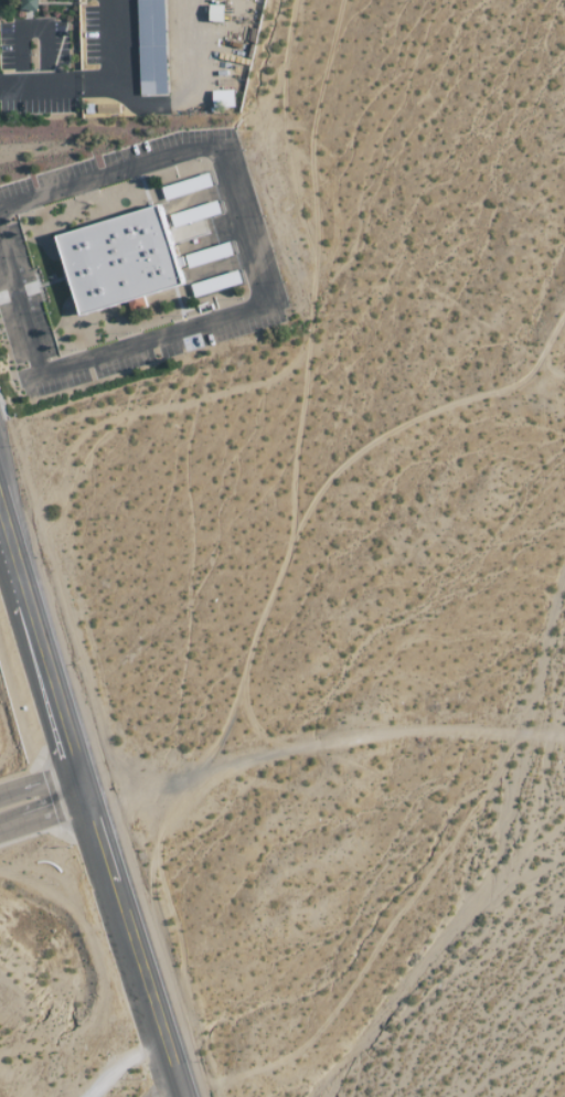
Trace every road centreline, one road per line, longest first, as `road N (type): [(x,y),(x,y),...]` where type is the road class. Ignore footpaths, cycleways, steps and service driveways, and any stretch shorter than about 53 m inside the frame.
road 1 (primary): [(181,1096),(77,775)]
road 2 (primary): [(77,775),(0,521)]

